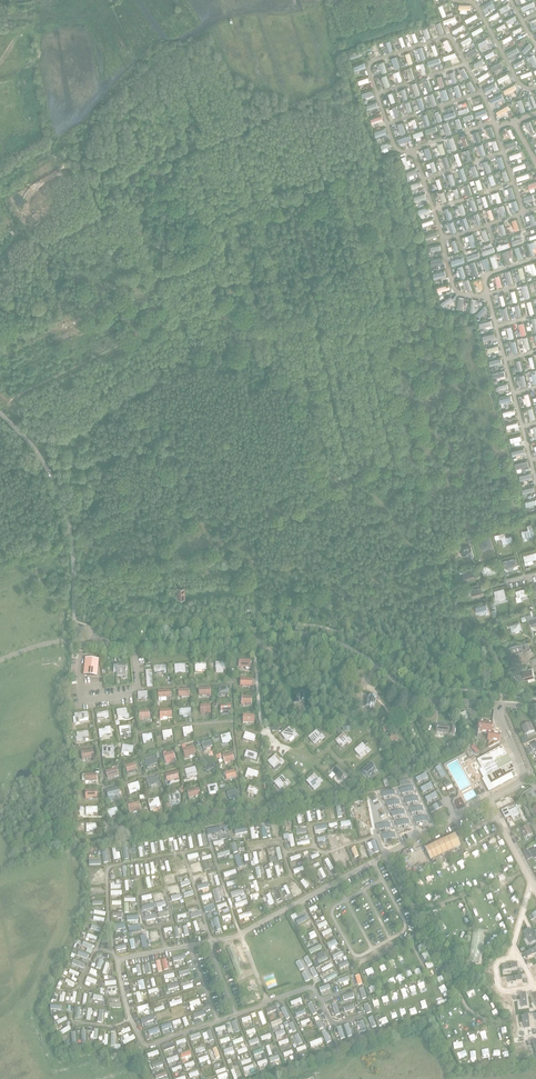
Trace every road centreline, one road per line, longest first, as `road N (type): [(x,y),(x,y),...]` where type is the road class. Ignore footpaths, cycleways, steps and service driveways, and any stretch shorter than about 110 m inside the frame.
road 1 (unclassified): [(535,705),(421,698),(365,657),(307,634),(135,648),(101,643)]
road 2 (unclassified): [(76,628),(72,550),(57,485),(0,414)]
road 3 (track): [(255,637),(260,723),(289,750)]

